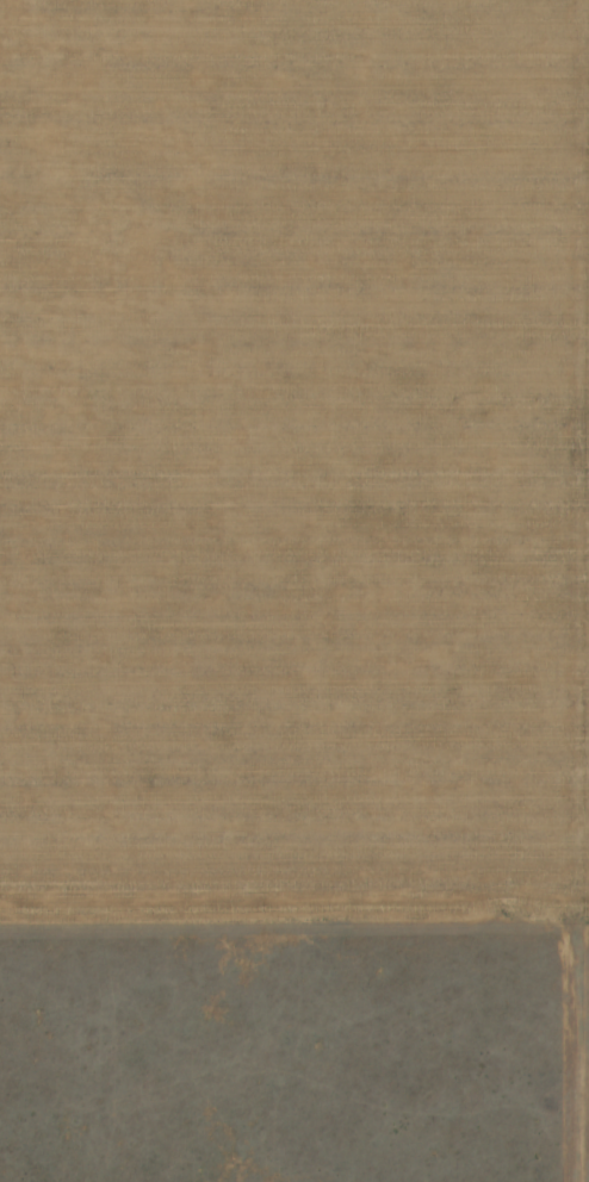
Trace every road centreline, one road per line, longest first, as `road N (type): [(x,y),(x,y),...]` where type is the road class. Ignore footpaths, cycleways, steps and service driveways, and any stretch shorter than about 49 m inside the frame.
road 1 (track): [(0,982),(588,958)]

